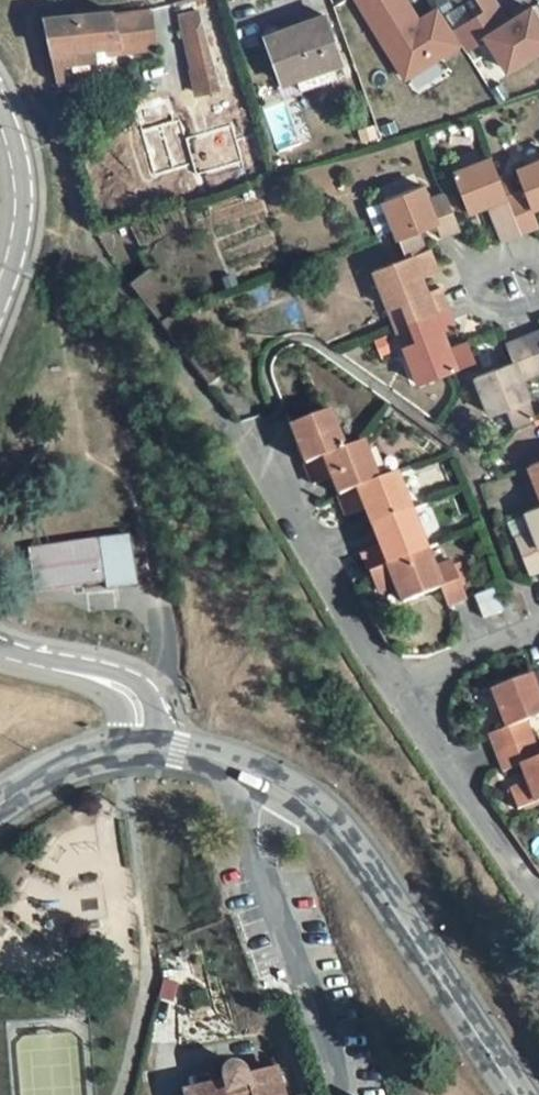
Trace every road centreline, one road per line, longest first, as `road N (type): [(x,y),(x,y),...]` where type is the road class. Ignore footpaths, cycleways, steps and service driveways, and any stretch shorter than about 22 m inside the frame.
road 1 (residential): [(534,1094),(356,809),(250,752)]
road 2 (residential): [(250,752),(241,804),(338,1094)]
road 3 (residential): [(399,687),(250,452)]
road 4 (residential): [(538,893),(399,687)]
road 5 (residential): [(180,731),(74,774),(0,816)]
road 6 (residential): [(180,731),(108,679),(0,656)]
road 7 (residential): [(538,635),(399,687)]
road 8 (residential): [(0,257),(16,211),(0,116)]
road 9 (residential): [(538,268),(525,262),(487,276),(481,294),(495,308),(538,304)]

